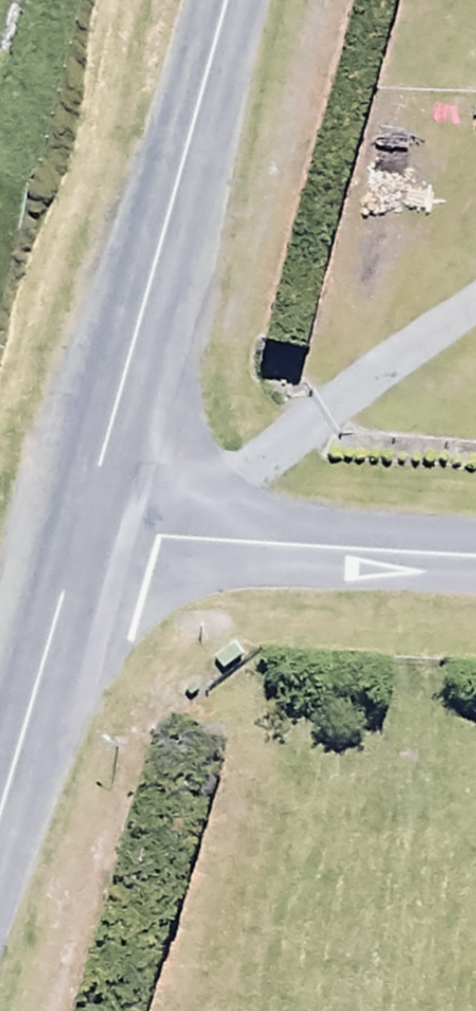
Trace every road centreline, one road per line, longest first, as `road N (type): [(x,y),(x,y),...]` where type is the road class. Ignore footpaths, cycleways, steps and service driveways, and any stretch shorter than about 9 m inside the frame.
road 1 (tertiary): [(98,497),(228,0)]
road 2 (residential): [(98,497),(475,525)]
road 3 (tertiary): [(0,839),(98,497)]

